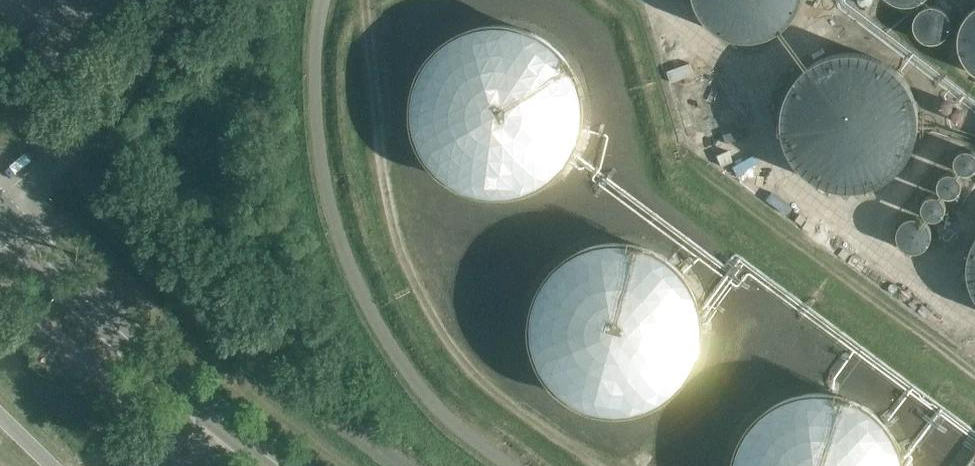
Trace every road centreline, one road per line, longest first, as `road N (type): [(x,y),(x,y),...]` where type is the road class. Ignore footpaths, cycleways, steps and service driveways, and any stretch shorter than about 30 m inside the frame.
road 1 (secondary): [(282,465),(202,405),(0,210)]
road 2 (unclassified): [(0,198),(84,119),(172,0)]

